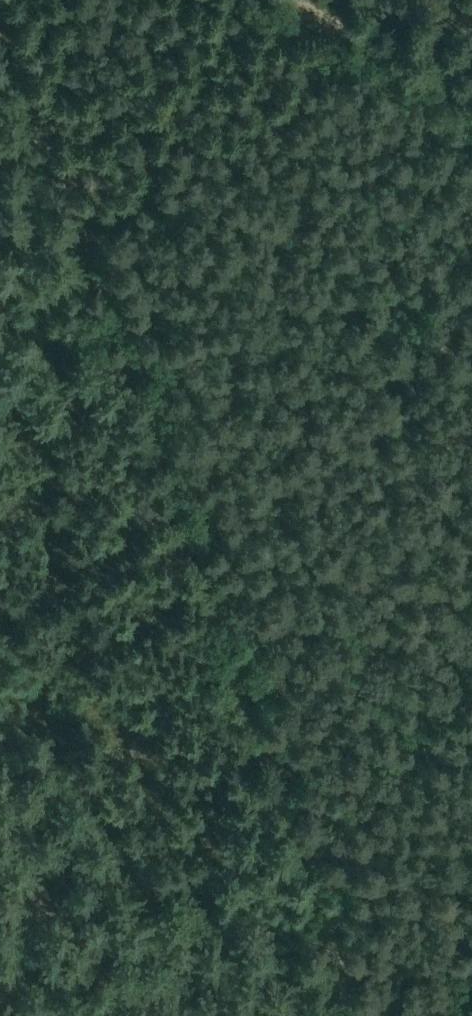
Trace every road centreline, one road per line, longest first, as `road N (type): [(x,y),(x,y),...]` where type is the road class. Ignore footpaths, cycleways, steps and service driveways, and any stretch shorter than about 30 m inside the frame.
road 1 (track): [(471,106),(293,0)]

